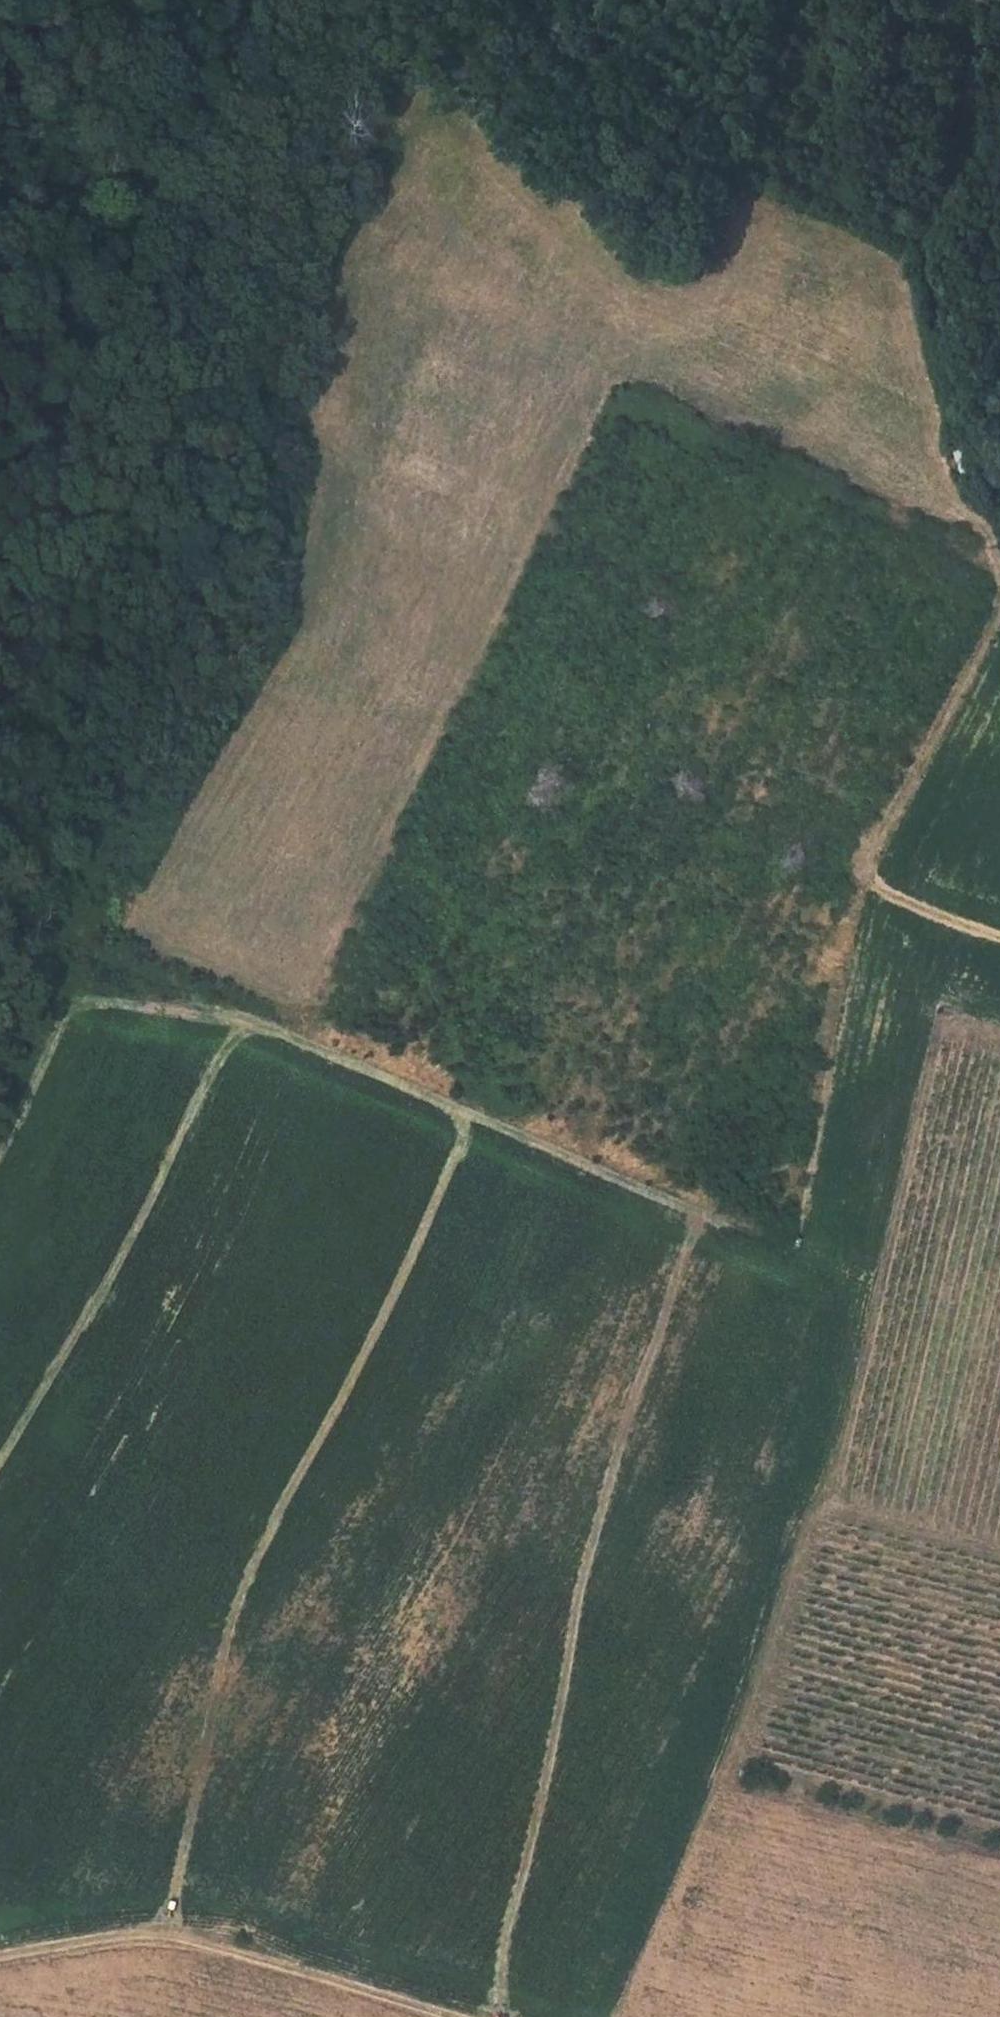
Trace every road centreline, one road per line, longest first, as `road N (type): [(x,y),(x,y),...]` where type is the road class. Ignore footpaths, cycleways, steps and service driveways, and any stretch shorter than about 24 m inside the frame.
road 1 (track): [(0,1956),(162,1933),(454,2016)]
road 2 (track): [(999,934),(881,899),(871,857),(999,608)]
road 3 (track): [(999,530),(912,238)]

